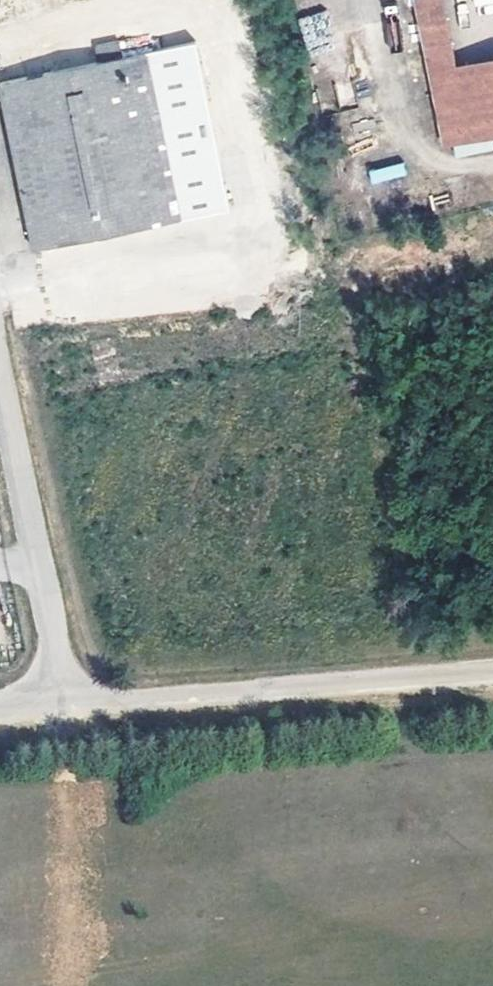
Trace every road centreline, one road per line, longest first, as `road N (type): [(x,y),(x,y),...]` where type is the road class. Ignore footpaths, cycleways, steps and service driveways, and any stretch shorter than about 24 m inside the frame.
road 1 (unclassified): [(68,701),(492,668)]
road 2 (unclassified): [(0,387),(68,701)]

